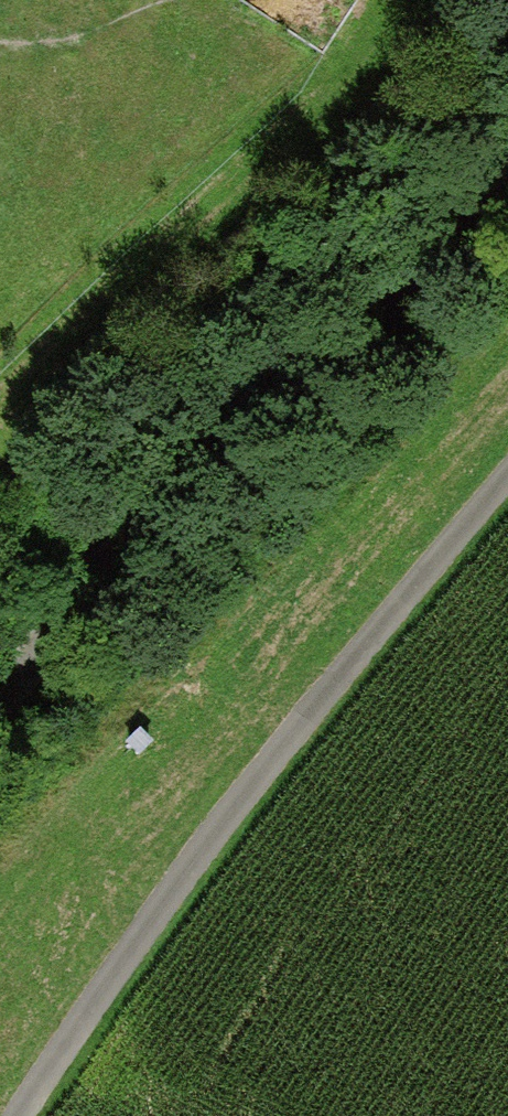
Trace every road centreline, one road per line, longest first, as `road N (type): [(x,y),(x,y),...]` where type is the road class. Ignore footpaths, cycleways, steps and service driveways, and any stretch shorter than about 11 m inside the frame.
road 1 (unclassified): [(507,468),(239,792),(17,1115)]
road 2 (residential): [(0,697),(45,640),(507,150)]

